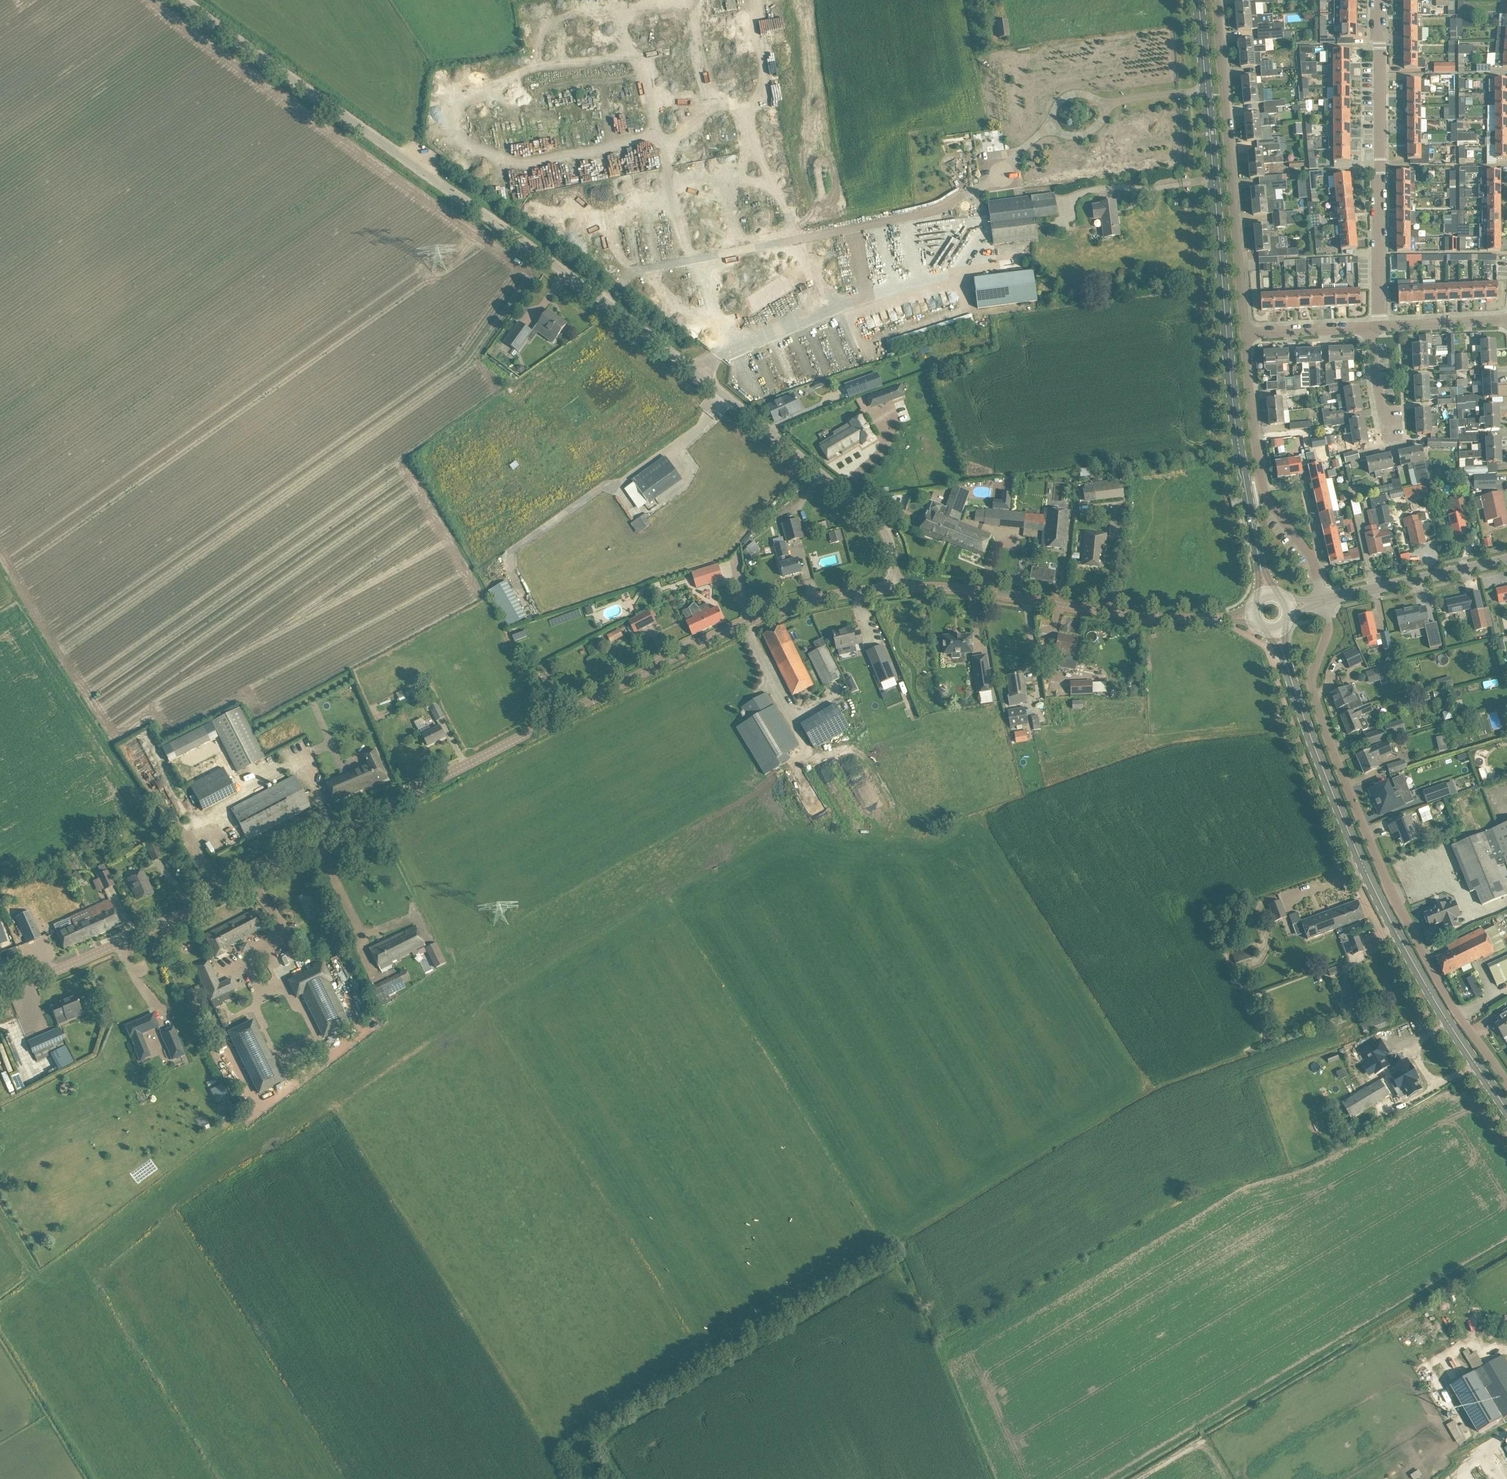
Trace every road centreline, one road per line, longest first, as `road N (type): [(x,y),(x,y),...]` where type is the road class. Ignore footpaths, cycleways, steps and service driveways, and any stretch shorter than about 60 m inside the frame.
road 1 (tertiary): [(895,587),(811,600),(740,624),(141,932),(0,989)]
road 2 (unclassified): [(895,587),(893,549),(872,513),(591,291),(184,0)]
road 3 (tertiary): [(1506,1111),(1444,1020),(1367,876),(1275,631)]
road 4 (unclassified): [(1321,600),(1328,628),(1311,684),(1341,771),(1425,955),(1506,1084)]
road 5 (tertiary): [(1265,593),(1232,399),(1205,90)]
road 6 (tertiary): [(1251,617),(1128,615),(987,591),(895,587)]
road 7 (unclassified): [(1216,0),(1244,335)]
road 8 (residential): [(1380,326),(1378,0)]
road 9 (residential): [(506,0),(518,60),(522,152),(666,136)]
road 10 (unclassified): [(1244,335),(1261,480),(1314,560),(1321,600)]
road 11 (residential): [(925,115),(1205,90)]
road 12 (residential): [(666,136),(710,150),(814,146),(888,136),(926,124),(925,115)]
road 13 (residential): [(924,106),(741,108),(686,119),(666,136)]
road 14 (unclassified): [(1321,600),(1506,560)]
road 15 (residential): [(666,136),(654,8)]
road 16 (residential): [(1506,319),(1380,326)]
road 17 (residential): [(1367,326),(1244,335)]

